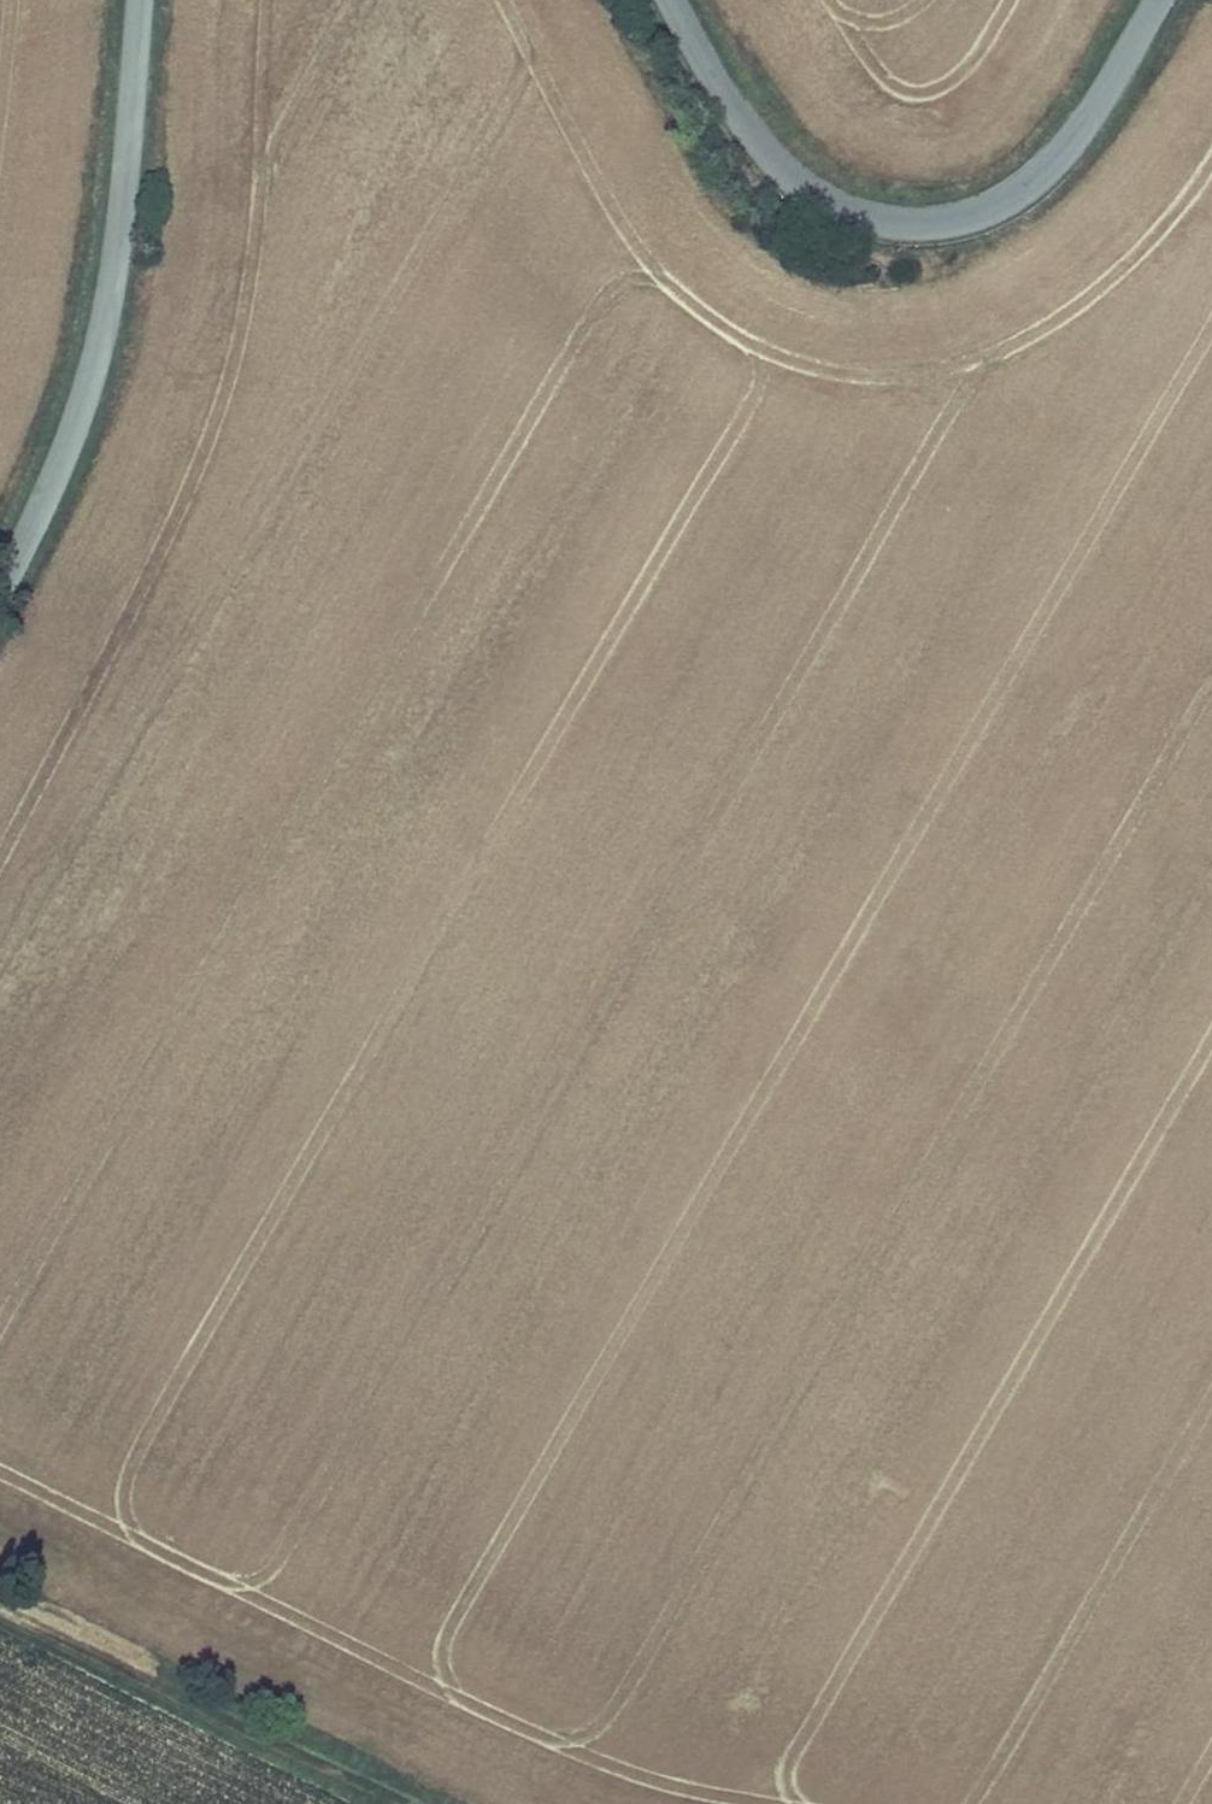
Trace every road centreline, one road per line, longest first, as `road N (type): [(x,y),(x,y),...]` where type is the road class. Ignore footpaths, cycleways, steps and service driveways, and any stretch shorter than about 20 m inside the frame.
road 1 (tertiary): [(1154,0),(1094,106),(1027,182),(992,205),(907,222),(861,214),(787,175),(745,130),(674,0)]
road 2 (tertiary): [(142,0),(129,173),(97,346),(72,432),(0,578)]
road 3 (track): [(0,1606),(410,1803)]

